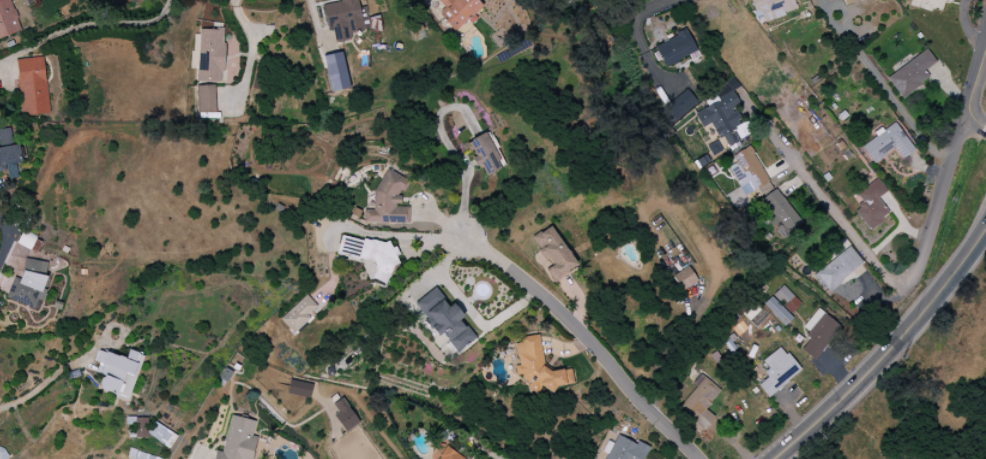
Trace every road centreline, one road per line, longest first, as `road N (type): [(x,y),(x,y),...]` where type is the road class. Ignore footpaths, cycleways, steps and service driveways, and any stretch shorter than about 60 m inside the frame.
road 1 (secondary): [(773,458),(901,340),(985,226)]
road 2 (residential): [(467,242),(539,296),(695,458)]
road 3 (residential): [(985,44),(918,270),(912,282),(893,284)]
road 4 (residential): [(893,284),(762,122)]

